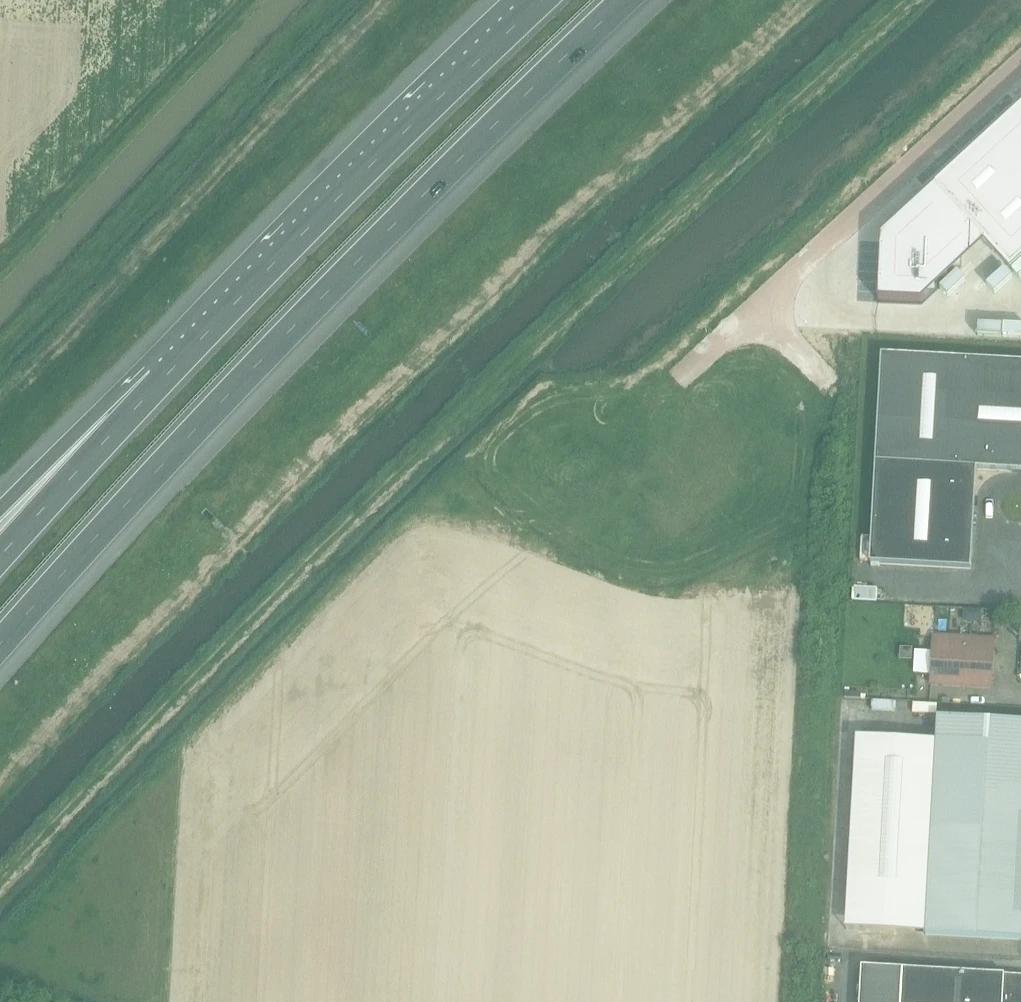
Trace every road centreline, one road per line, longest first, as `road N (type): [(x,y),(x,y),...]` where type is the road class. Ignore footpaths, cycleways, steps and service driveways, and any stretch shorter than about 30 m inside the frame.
road 1 (motorway): [(0,645),(330,287),(617,0)]
road 2 (motorway): [(536,0),(165,373)]
road 3 (residential): [(1020,58),(659,401)]
road 4 (motorway): [(165,373),(0,558)]
road 5 (motorway): [(165,373),(0,514)]

